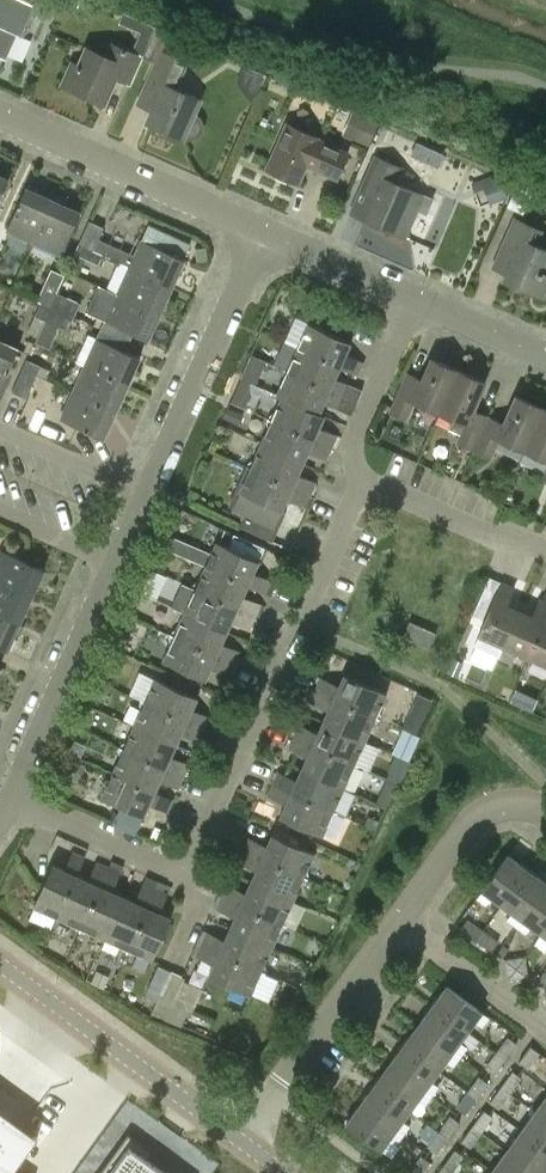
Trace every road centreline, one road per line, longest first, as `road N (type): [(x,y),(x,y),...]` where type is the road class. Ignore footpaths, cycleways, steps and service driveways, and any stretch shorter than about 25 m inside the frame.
road 1 (residential): [(371,480),(181,873)]
road 2 (tertiary): [(249,1141),(0,961)]
road 3 (residential): [(262,231),(0,113)]
road 4 (residential): [(148,488),(262,231)]
road 5 (residential): [(7,809),(116,562)]
road 6 (residential): [(249,1141),(392,923)]
road 7 (residential): [(392,923),(477,818),(504,806),(545,814)]
road 8 (residential): [(416,296),(353,447),(352,460),(371,480)]
road 9 (residential): [(545,1037),(392,923)]
road 10 (residential): [(371,480),(545,551)]
road 11 (residential): [(181,873),(7,809)]
road 12 (residential): [(416,296),(262,231)]
road 13 (residential): [(148,488),(0,424)]
road 14 (residential): [(545,354),(416,296)]
road 15 (residential): [(0,513),(116,562)]
road 16 (residential): [(179,966),(212,886),(181,873)]

